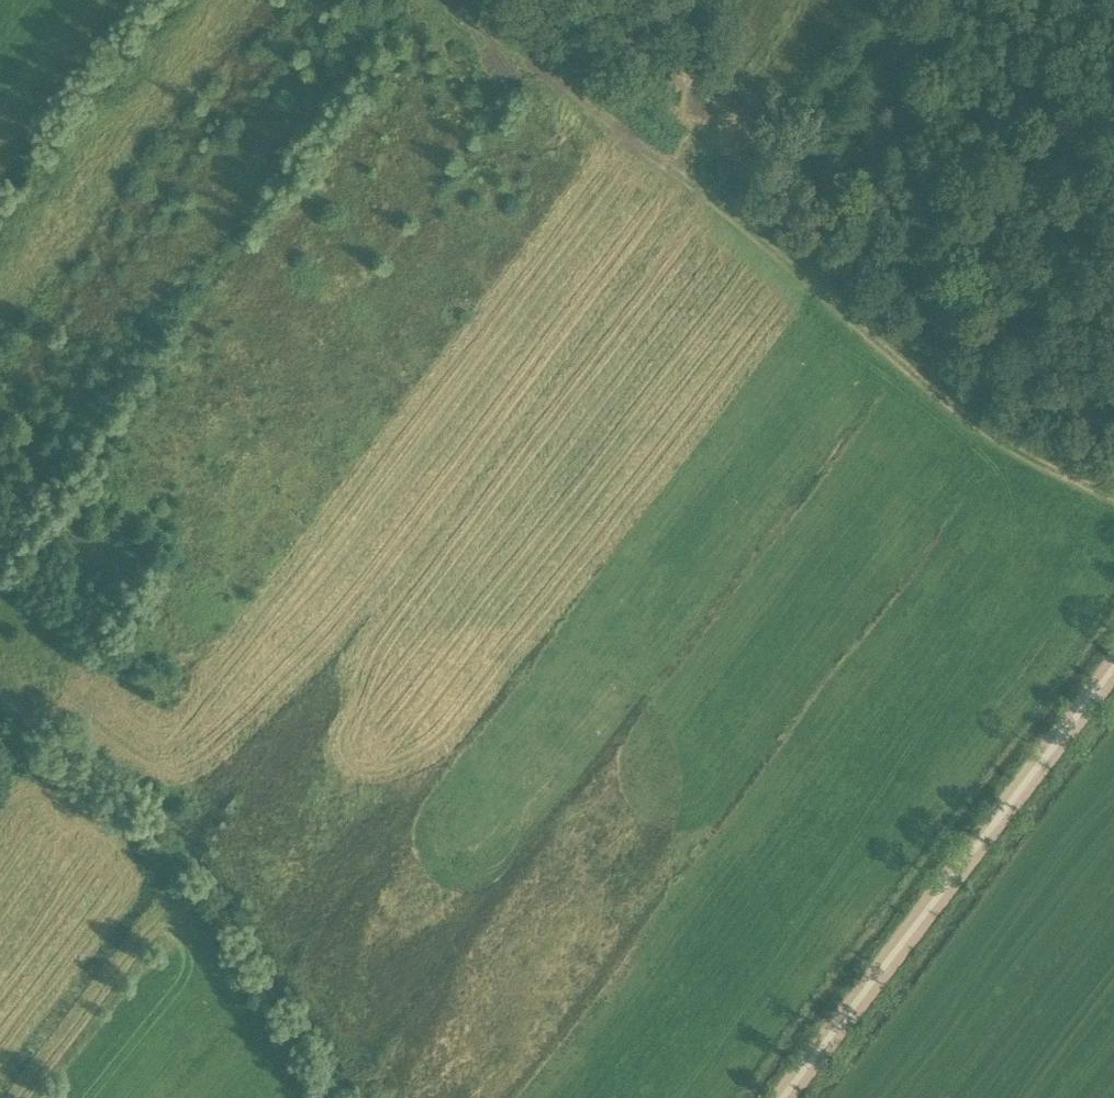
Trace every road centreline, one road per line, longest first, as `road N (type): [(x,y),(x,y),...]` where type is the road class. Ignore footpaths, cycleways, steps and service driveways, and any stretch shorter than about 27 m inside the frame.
road 1 (track): [(460,0),(670,162),(944,399),(1030,459),(1113,499)]
road 2 (tertiary): [(781,1097),(1113,668)]

